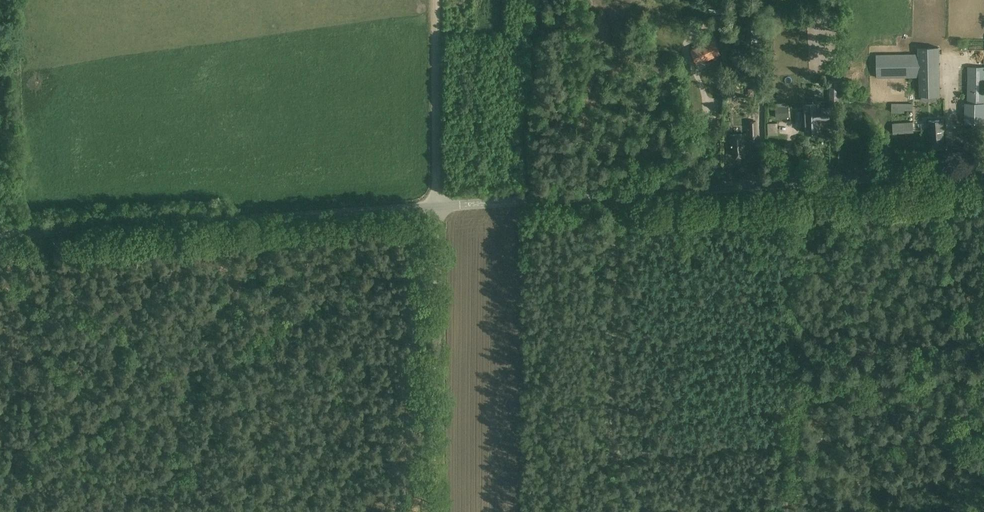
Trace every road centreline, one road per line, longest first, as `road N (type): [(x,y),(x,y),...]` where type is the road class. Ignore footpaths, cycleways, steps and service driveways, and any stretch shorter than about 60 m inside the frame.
road 1 (track): [(983,431),(617,456),(617,195)]
road 2 (unclassified): [(983,170),(437,206)]
road 3 (unclassified): [(0,235),(437,206)]
road 4 (track): [(442,206),(440,511)]
road 5 (track): [(437,206),(435,0)]

